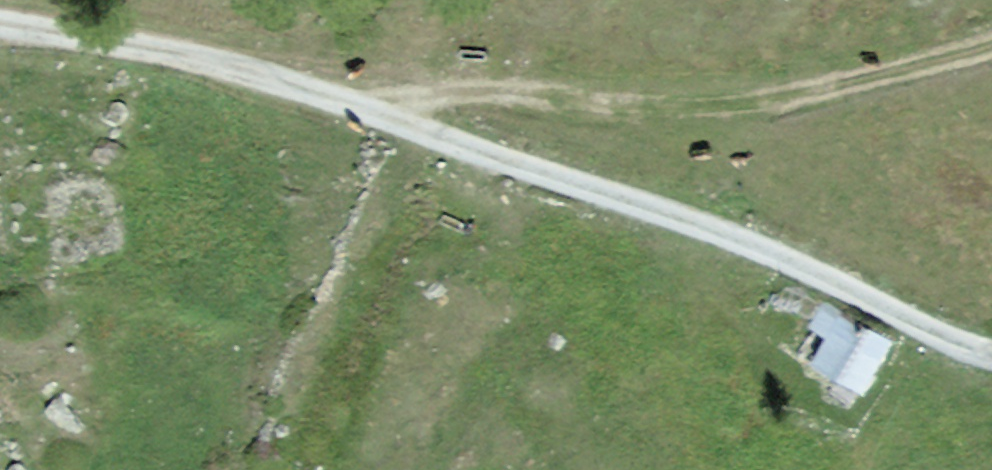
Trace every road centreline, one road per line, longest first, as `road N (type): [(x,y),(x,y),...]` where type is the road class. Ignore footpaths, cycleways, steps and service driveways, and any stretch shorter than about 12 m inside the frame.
road 1 (track): [(991,347),(900,331),(29,0)]
road 2 (track): [(345,120),(548,73),(806,93),(991,45)]

